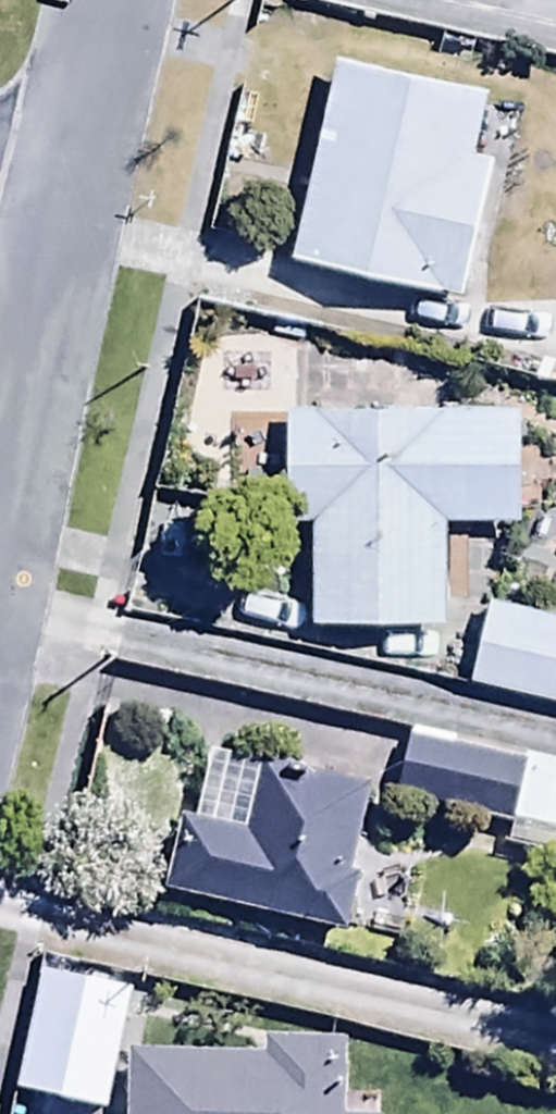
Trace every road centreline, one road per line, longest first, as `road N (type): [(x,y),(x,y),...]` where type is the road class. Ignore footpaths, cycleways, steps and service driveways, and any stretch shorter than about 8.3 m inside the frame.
road 1 (residential): [(59,202),(0,466)]
road 2 (residential): [(102,0),(59,202)]

